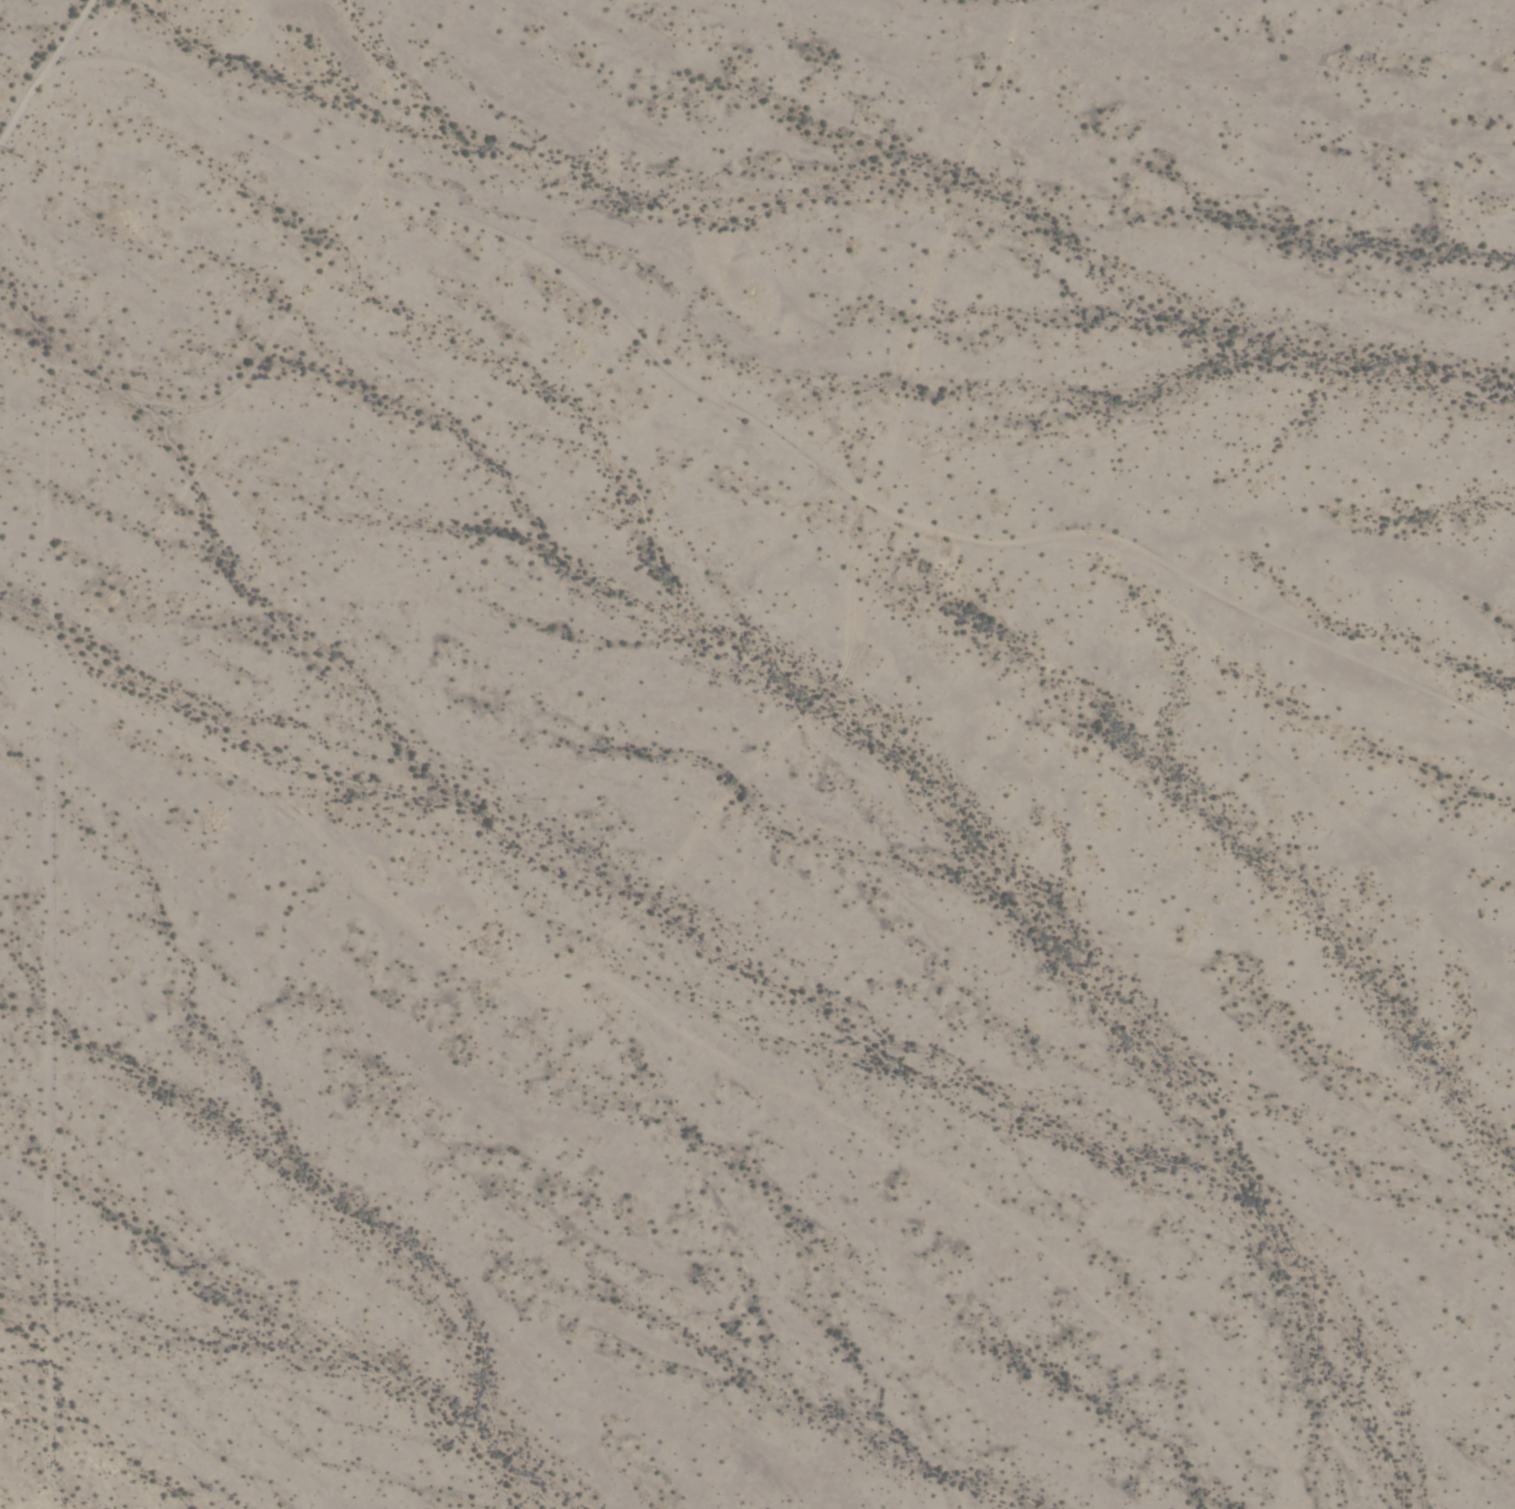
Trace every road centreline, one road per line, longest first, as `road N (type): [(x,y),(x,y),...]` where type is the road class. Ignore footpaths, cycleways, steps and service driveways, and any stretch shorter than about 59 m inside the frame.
road 1 (track): [(0,538),(45,536),(55,655),(10,1268),(9,1508)]

